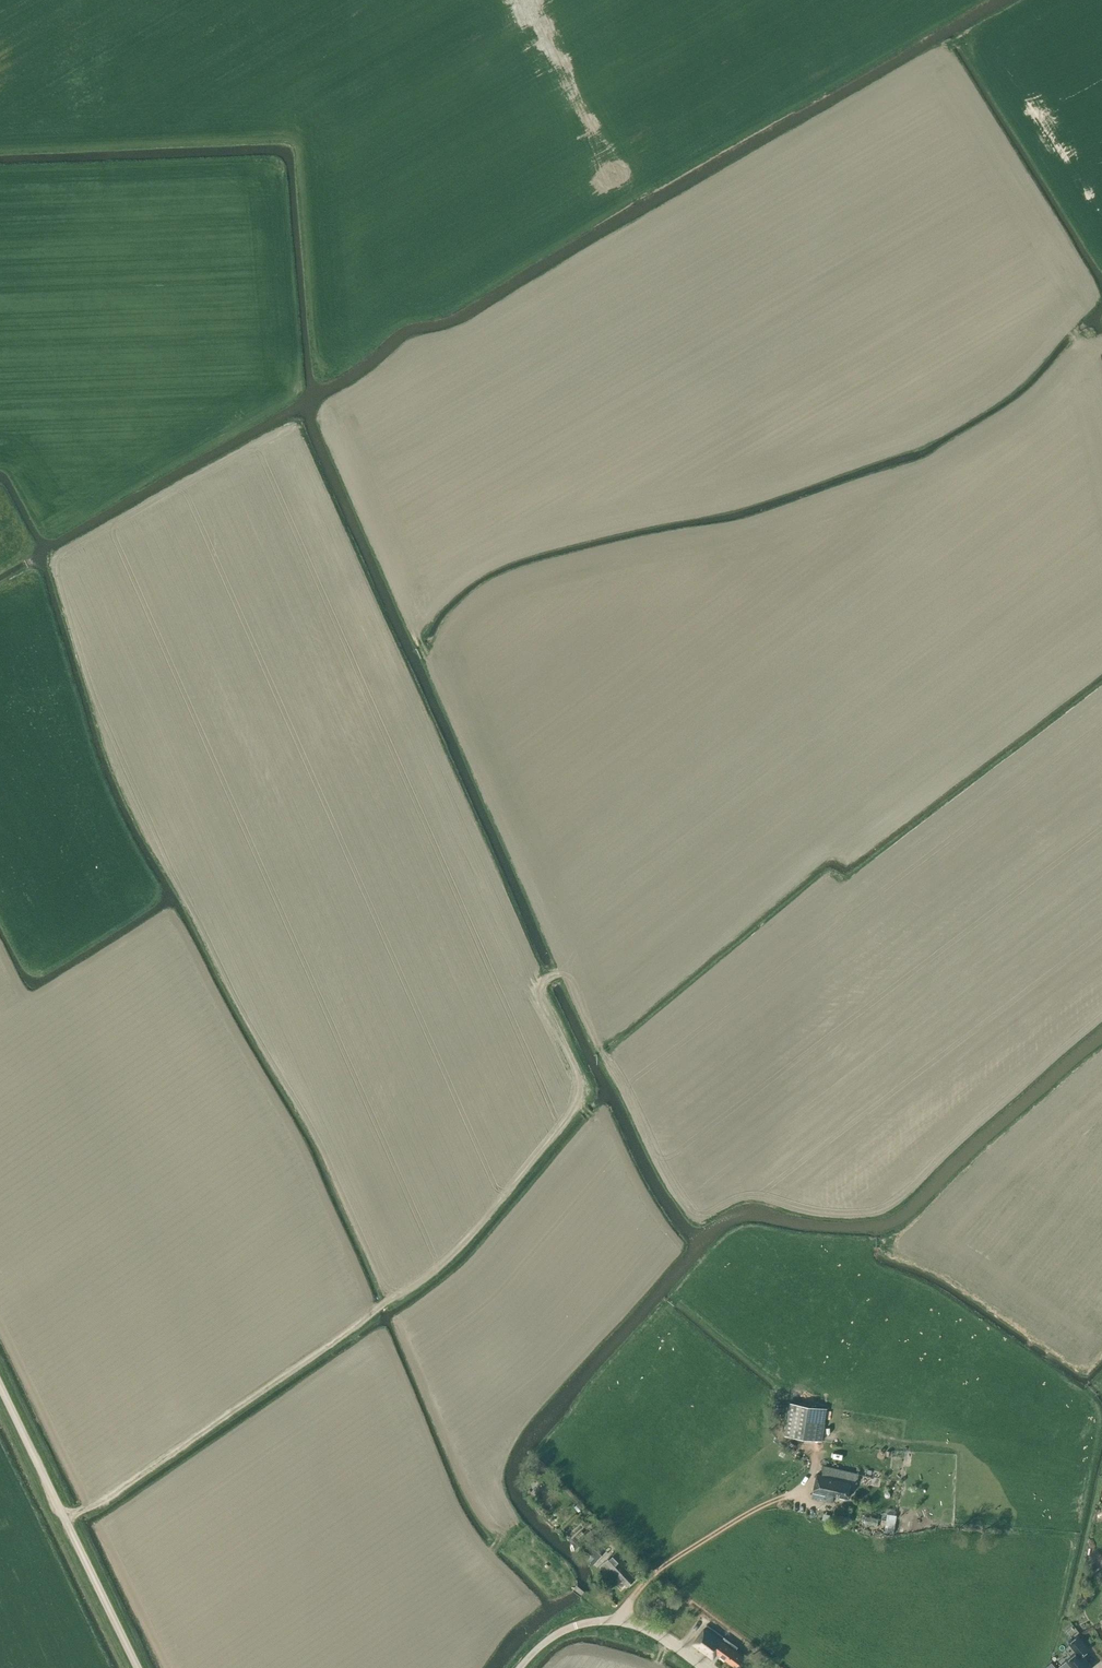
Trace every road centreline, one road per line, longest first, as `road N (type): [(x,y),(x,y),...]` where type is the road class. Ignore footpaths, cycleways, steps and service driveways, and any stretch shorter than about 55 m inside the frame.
road 1 (unclassified): [(138,1667),(0,1385)]
road 2 (track): [(622,1620),(661,1566),(791,1494)]
road 3 (unclassified): [(519,1667),(560,1633),(608,1619),(639,1624),(704,1667)]

